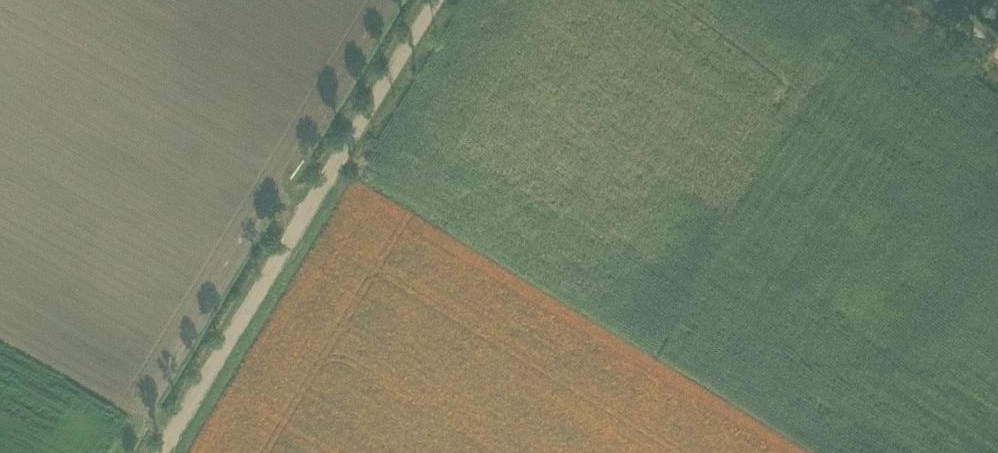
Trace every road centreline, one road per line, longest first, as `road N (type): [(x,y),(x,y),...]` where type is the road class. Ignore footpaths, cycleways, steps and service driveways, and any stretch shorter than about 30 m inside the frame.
road 1 (unclassified): [(162,452),(435,0)]

